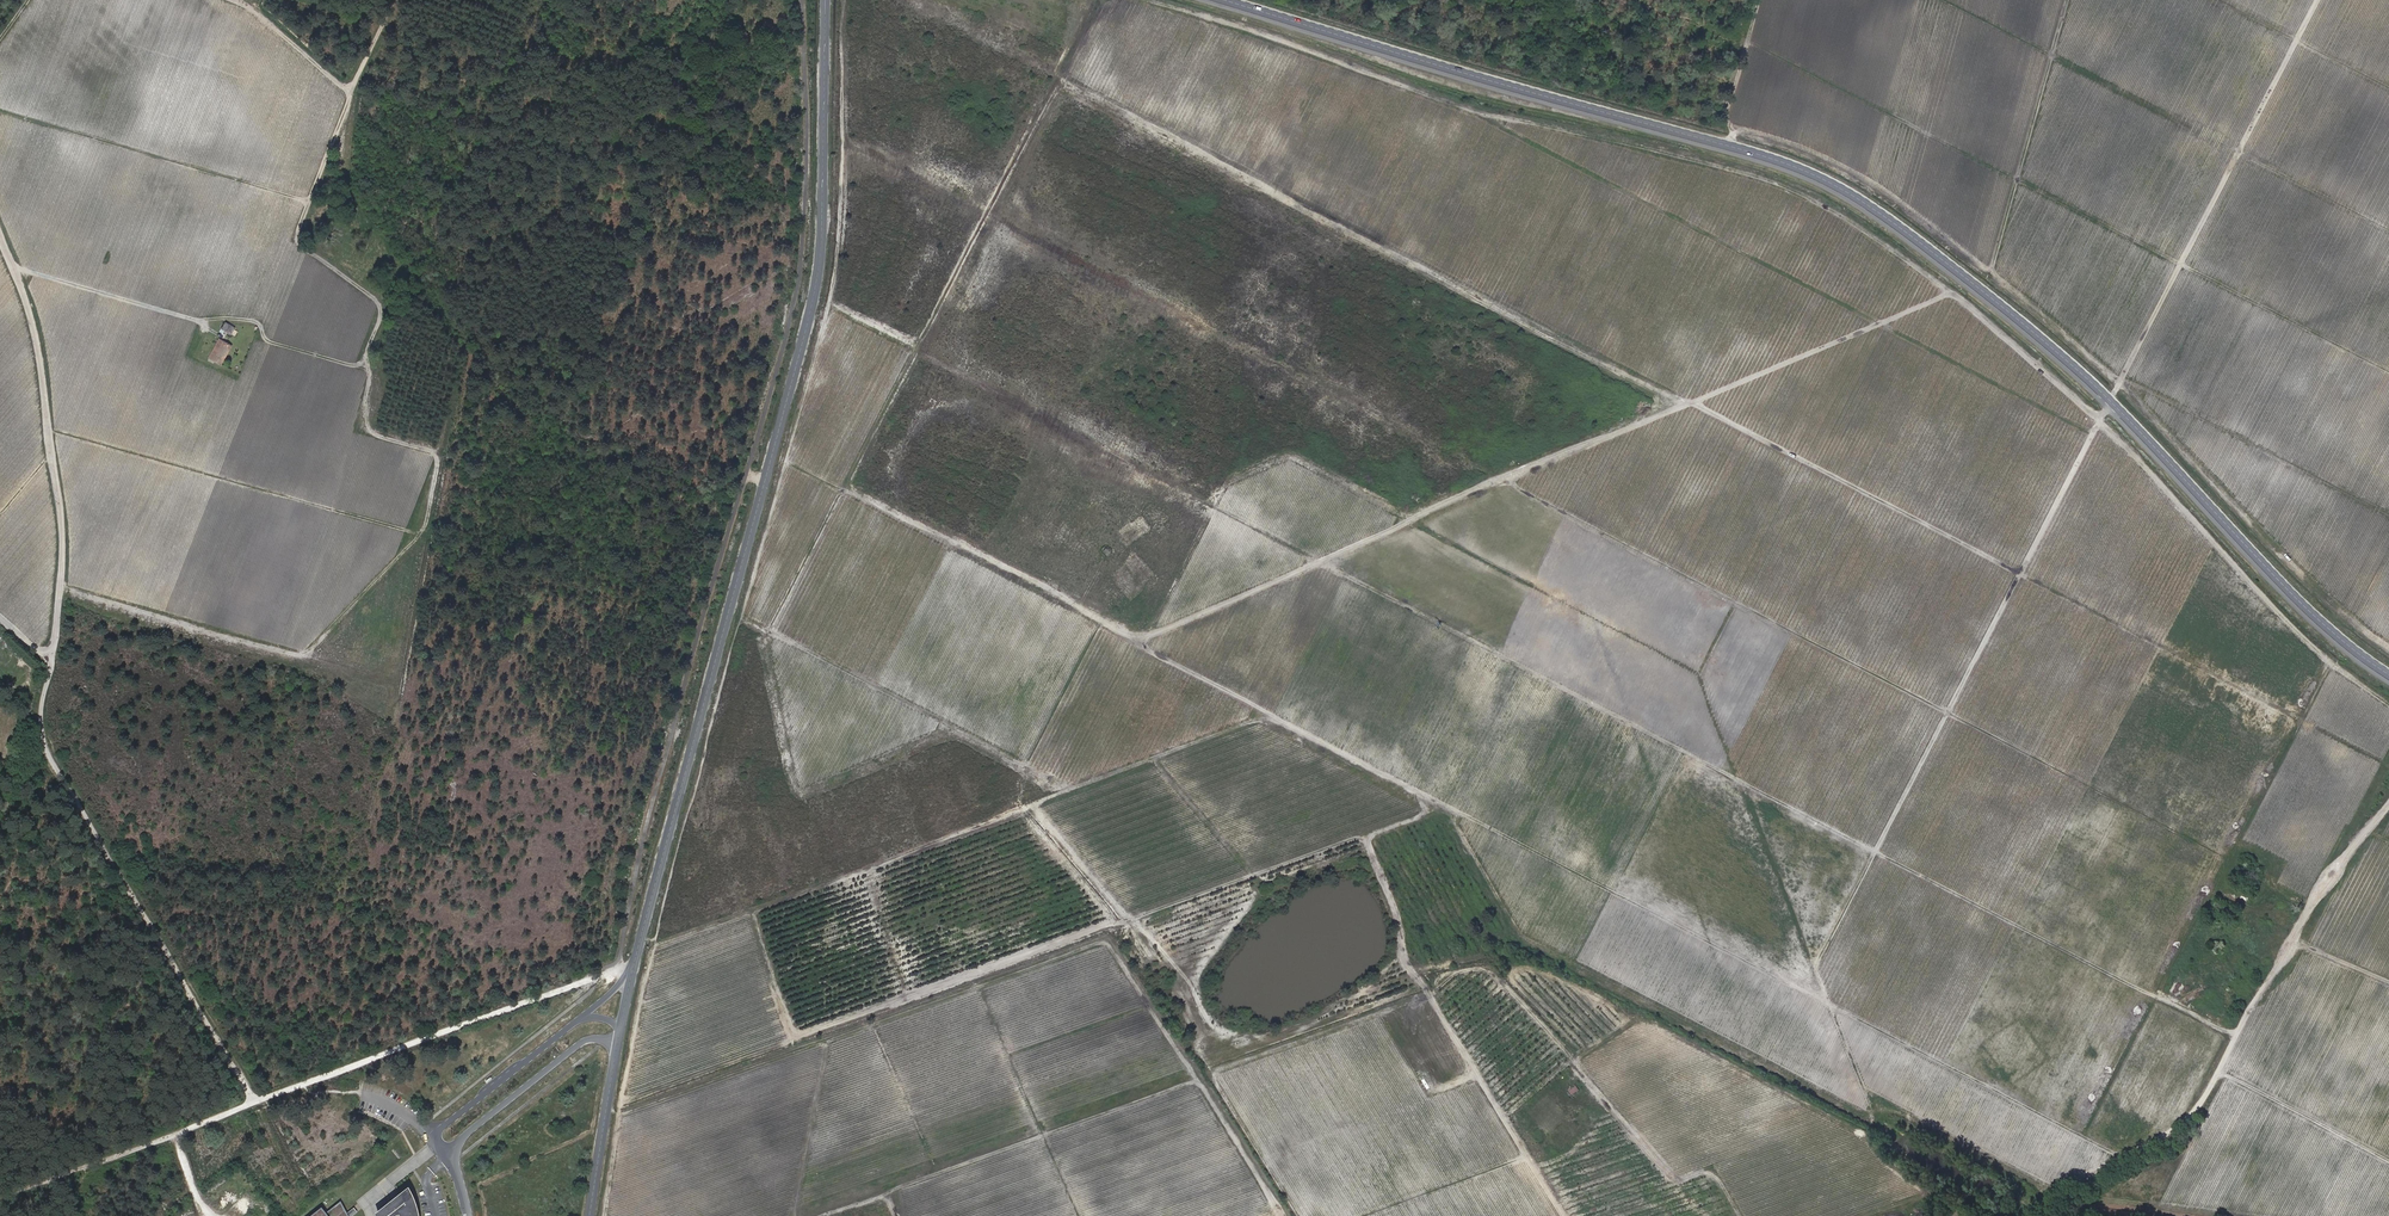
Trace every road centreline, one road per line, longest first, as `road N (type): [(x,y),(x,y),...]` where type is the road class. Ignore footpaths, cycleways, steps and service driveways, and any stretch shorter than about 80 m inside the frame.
road 1 (track): [(2069,0),(1995,271),(1974,287),(1139,645),(788,461)]
road 2 (tertiary): [(2388,676),(2336,638),(2047,344),(1850,195),(1766,158),(1222,0)]
road 3 (track): [(2292,40),(1815,968),(1874,1117)]
road 4 (track): [(2018,574),(1056,77)]
road 5 (tertiary): [(825,0),(817,274),(632,970),(607,1012)]
road 6 (track): [(603,1215),(655,938),(830,300),(919,345)]
road 7 (track): [(952,730),(796,792),(767,633),(1093,0)]
road 8 (track): [(61,588),(303,655),(424,529),(440,453),(382,439),(364,415),(366,354),(380,306),(294,241),(351,92)]
road 9 (track): [(0,237),(33,322),(62,528),(43,704),(47,747),(255,1101)]
road 10 (track): [(632,970),(606,971),(0,1202)]
road 11 (track): [(1874,853),(1327,566)]
road 12 (track): [(1952,293),(2097,420),(2319,651),(2388,705)]
road 13 (unclassified): [(2388,804),(2306,912),(2192,1115),(2052,1189),(2021,1215)]
road 14 (track): [(1298,1215),(1206,1069),(1426,991)]
road 15 (track): [(1874,853),(2236,1034)]
road 16 (track): [(740,619),(1025,769),(1056,795)]
road 17 (track): [(2179,264),(2388,372)]
road 18 (unclassified): [(577,1024),(438,1129),(437,1142),(448,1155)]
road 19 (track): [(2388,1161),(2218,1072)]
road 20 (track): [(366,356),(348,364),(270,342),(250,320),(197,321)]
road 21 (unclassified): [(448,1155),(548,1060),(588,1041)]
road 22 (tertiary): [(605,1039),(614,1064),(589,1215)]
road 23 (track): [(2235,152),(2388,231)]
road 24 (track): [(1995,271),(2119,382)]
road 25 (track): [(231,0),(265,18),(351,92)]
road 26 (track): [(2316,0),(2292,40),(2216,0)]

